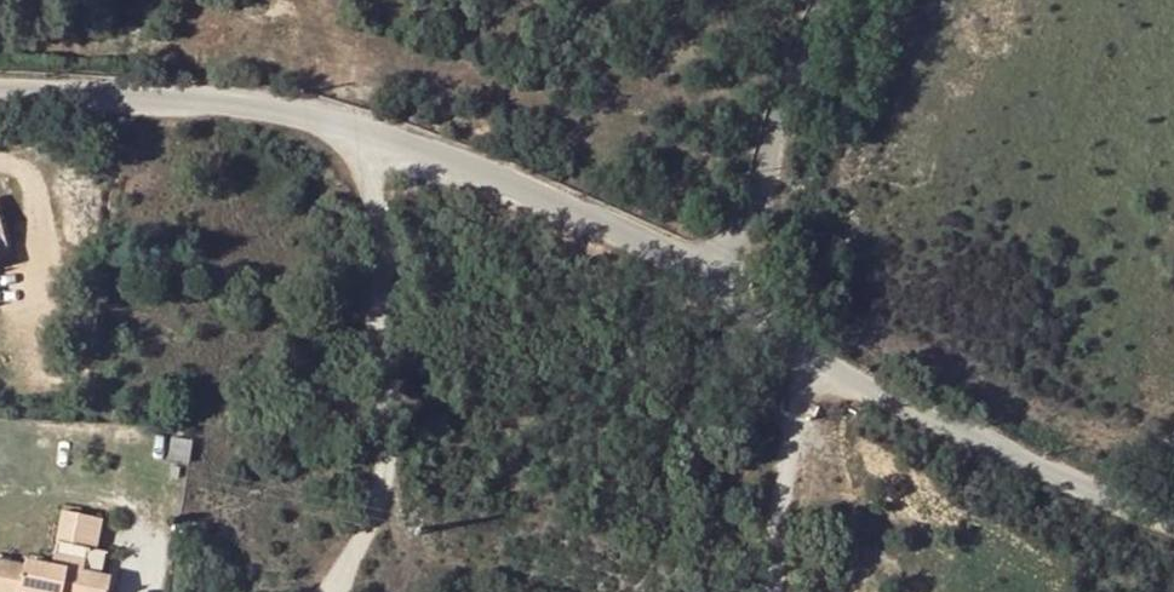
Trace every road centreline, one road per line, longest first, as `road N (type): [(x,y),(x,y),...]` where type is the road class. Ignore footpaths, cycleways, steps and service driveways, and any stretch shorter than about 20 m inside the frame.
road 1 (unclassified): [(727,285),(652,229),(404,144),(228,96),(0,89)]
road 2 (unclassified): [(1173,526),(1095,500),(829,358),(727,285)]
road 3 (residential): [(727,285),(768,120),(838,0)]

